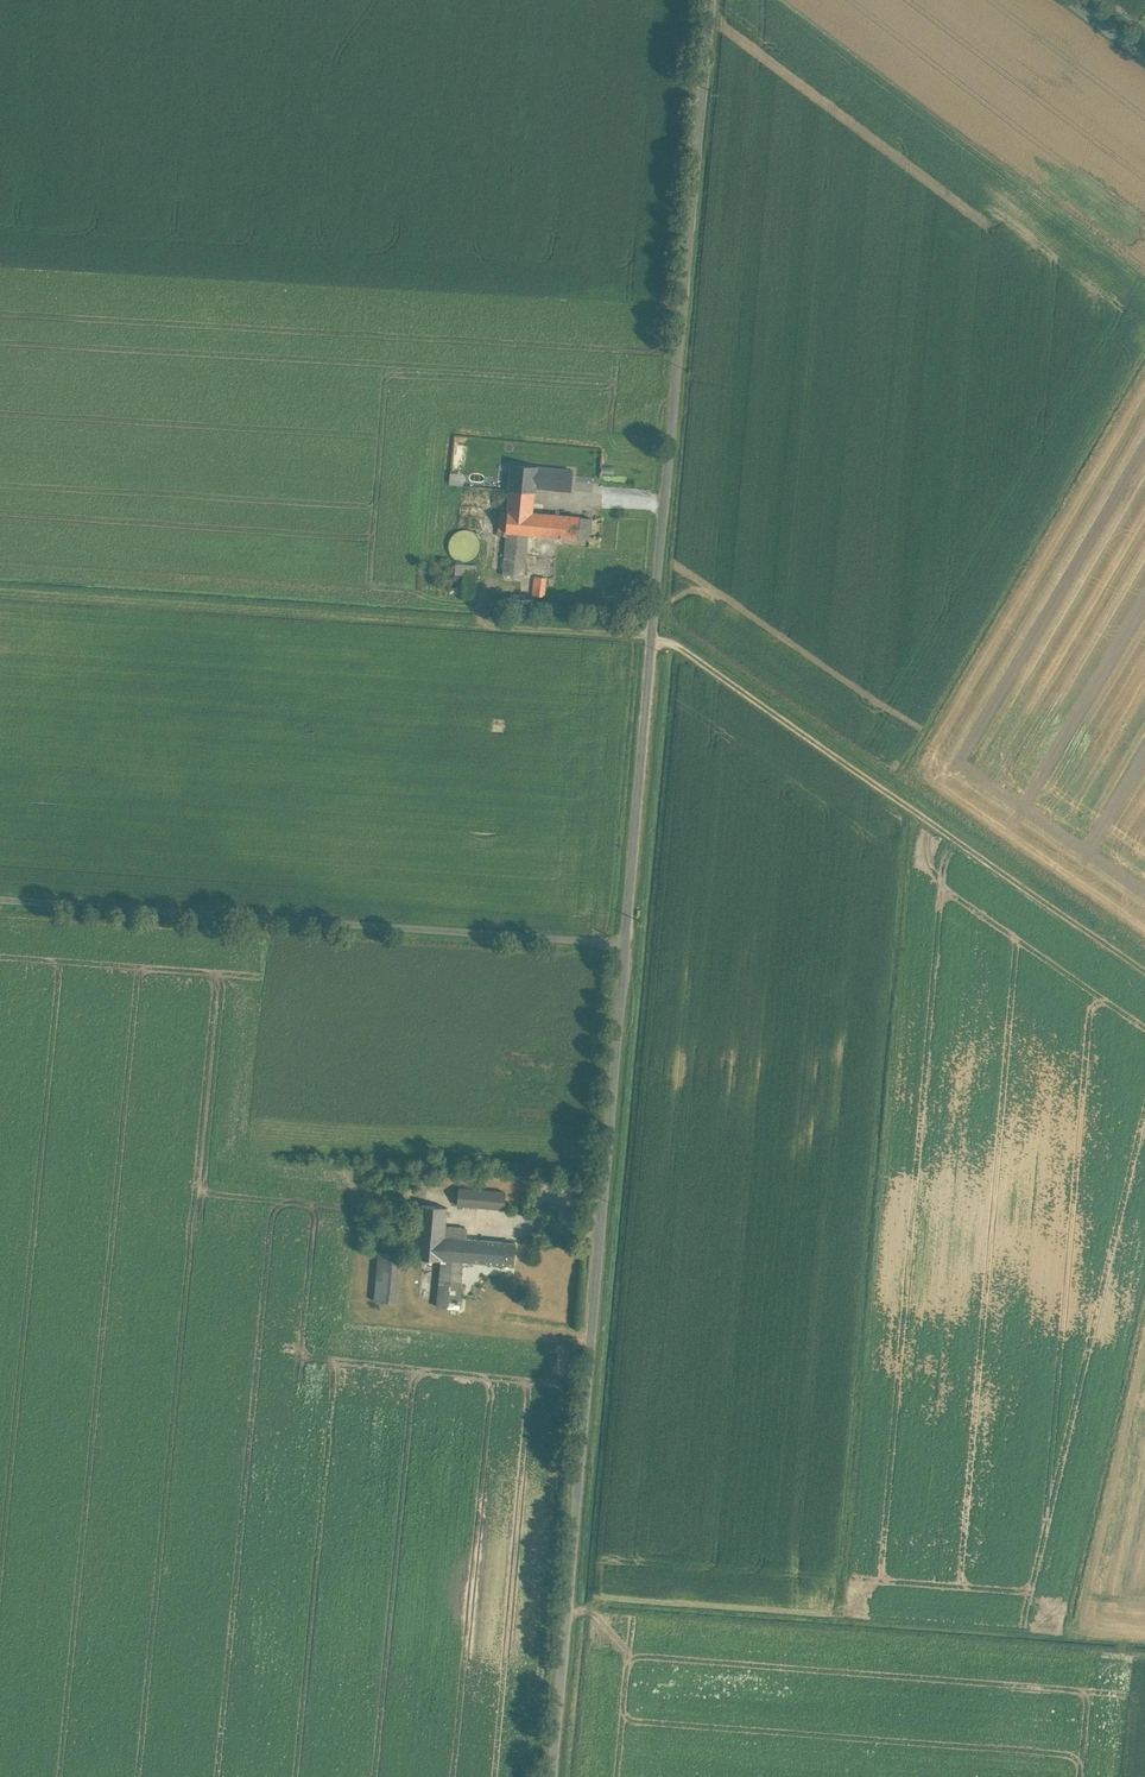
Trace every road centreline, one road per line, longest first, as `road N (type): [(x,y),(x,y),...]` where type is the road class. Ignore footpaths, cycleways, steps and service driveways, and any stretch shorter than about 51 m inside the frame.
road 1 (track): [(0,591),(675,642),(1144,968)]
road 2 (unclassified): [(712,0),(625,943)]
road 3 (unclassified): [(625,943),(552,1776)]
road 4 (unclassified): [(0,899),(625,943)]

